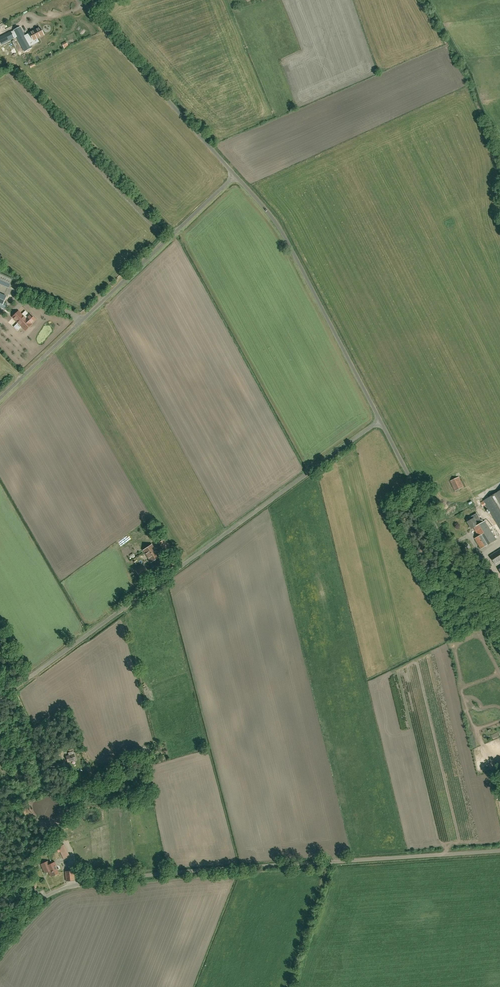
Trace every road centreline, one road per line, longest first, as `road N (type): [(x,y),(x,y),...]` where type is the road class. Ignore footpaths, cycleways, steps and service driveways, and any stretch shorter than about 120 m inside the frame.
road 1 (unclassified): [(0,919),(66,884),(499,850)]
road 2 (unclassified): [(0,695),(381,420)]
road 3 (unclassified): [(0,398),(235,175)]
road 4 (unclassified): [(381,420),(273,215),(235,175)]
road 5 (unclassified): [(499,652),(381,420)]
road 6 (unclassified): [(235,175),(86,8)]

